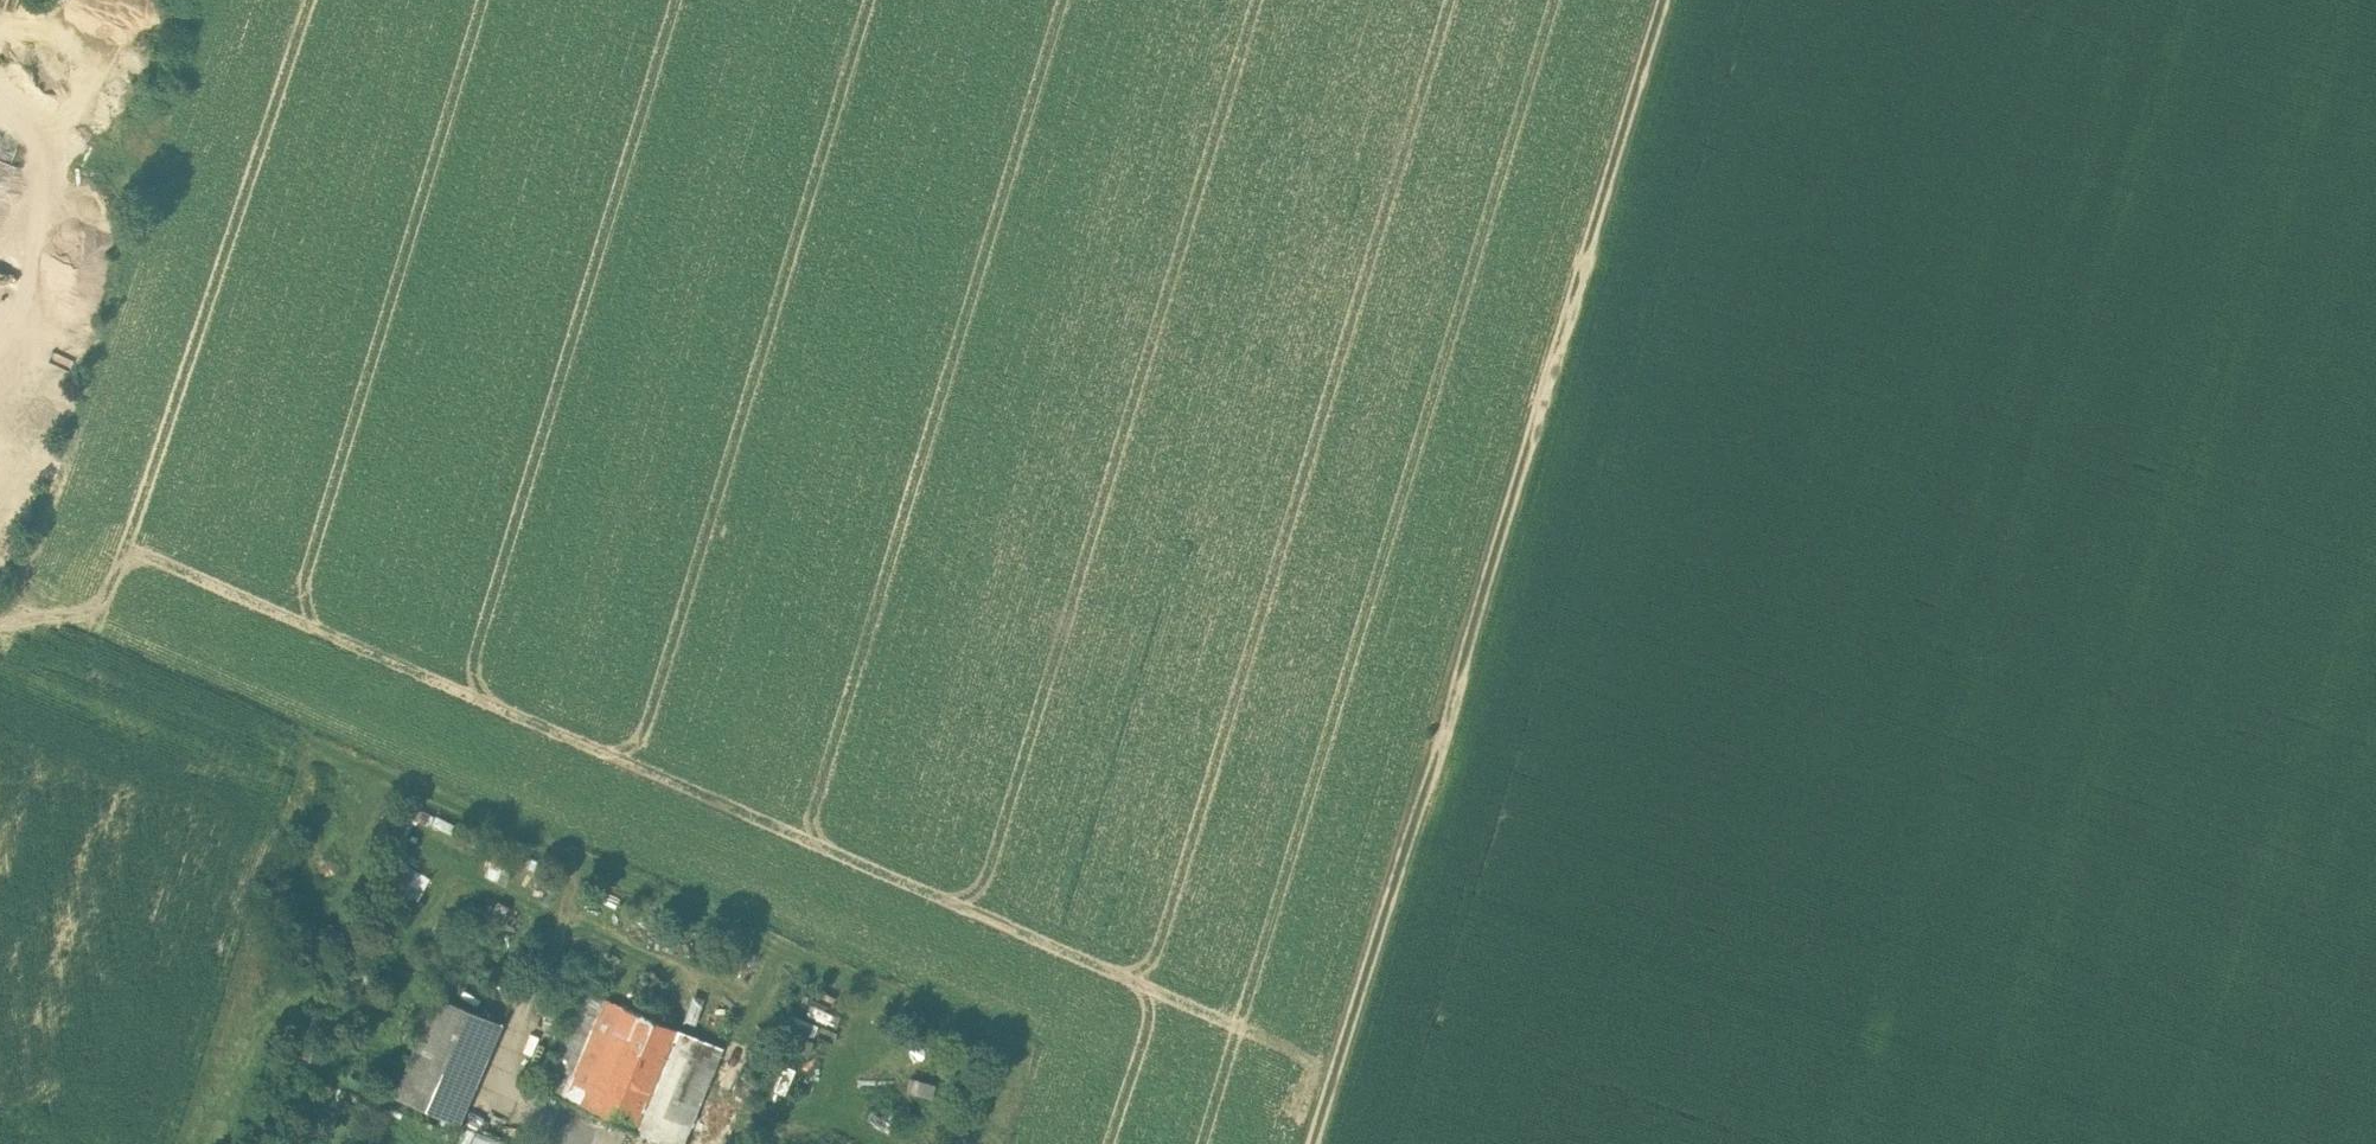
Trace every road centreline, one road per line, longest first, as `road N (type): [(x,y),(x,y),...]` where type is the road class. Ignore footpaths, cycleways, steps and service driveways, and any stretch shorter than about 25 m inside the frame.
road 1 (track): [(1666,0),(1321,1143)]

